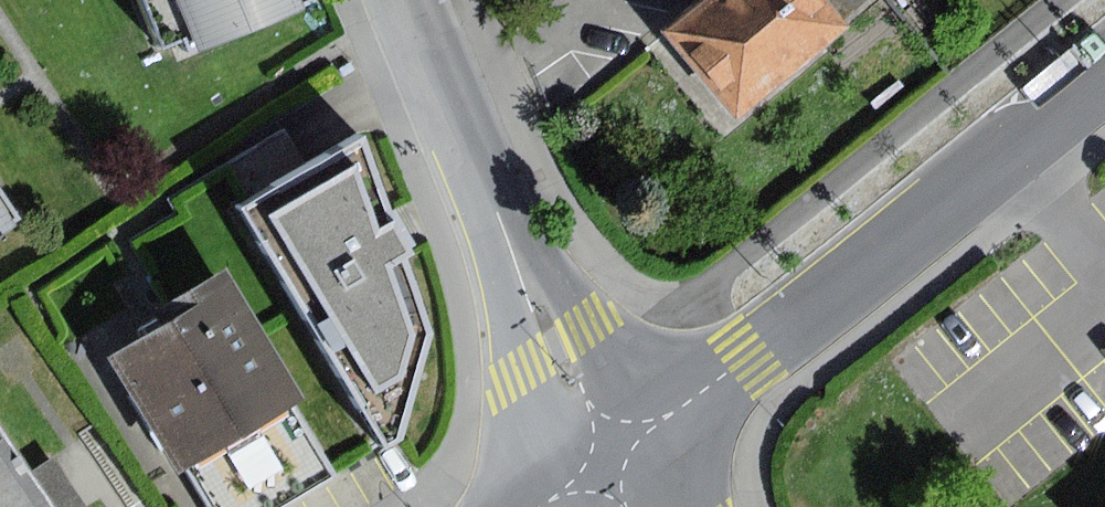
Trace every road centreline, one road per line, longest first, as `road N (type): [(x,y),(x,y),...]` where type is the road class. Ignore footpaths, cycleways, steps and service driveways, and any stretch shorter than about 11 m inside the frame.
road 1 (residential): [(1104,81),(746,360),(608,454)]
road 2 (residential): [(422,0),(608,454)]

